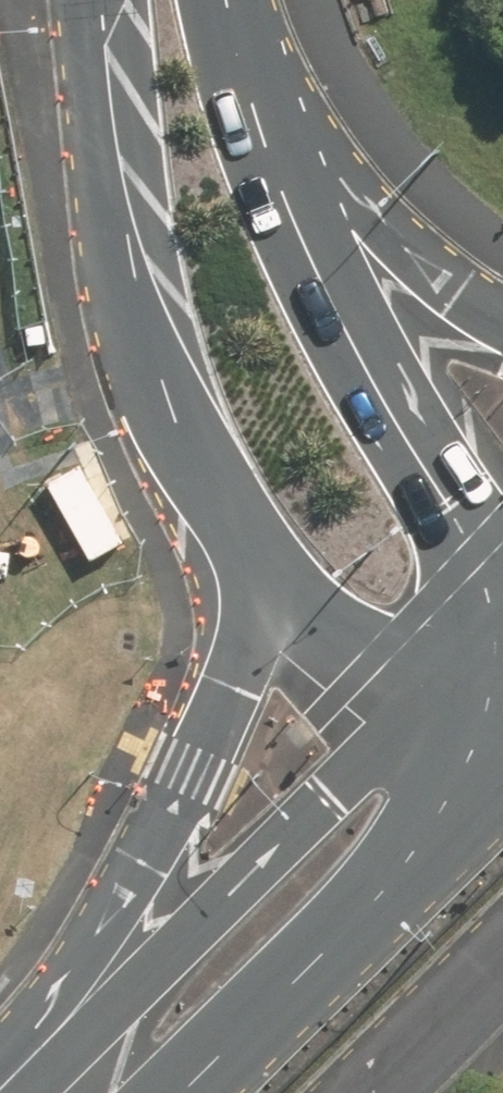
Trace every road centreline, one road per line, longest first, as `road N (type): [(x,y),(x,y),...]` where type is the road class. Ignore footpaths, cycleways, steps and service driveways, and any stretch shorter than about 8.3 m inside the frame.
road 1 (secondary): [(271,583),(213,498),(170,405),(142,313),(101,0)]
road 2 (secondary): [(9,1092),(227,908),(465,686)]
road 3 (secondary): [(0,1053),(75,964),(163,825),(271,583)]
road 4 (secondary): [(263,135),(352,341),(477,549),(502,574)]
road 5 (secondary): [(502,784),(184,1092)]
road 6 (secondary): [(263,135),(403,274),(502,331)]
road 7 (secondary): [(465,686),(376,665),(335,644),(271,583)]
road 8 (secondary): [(222,0),(263,135)]

